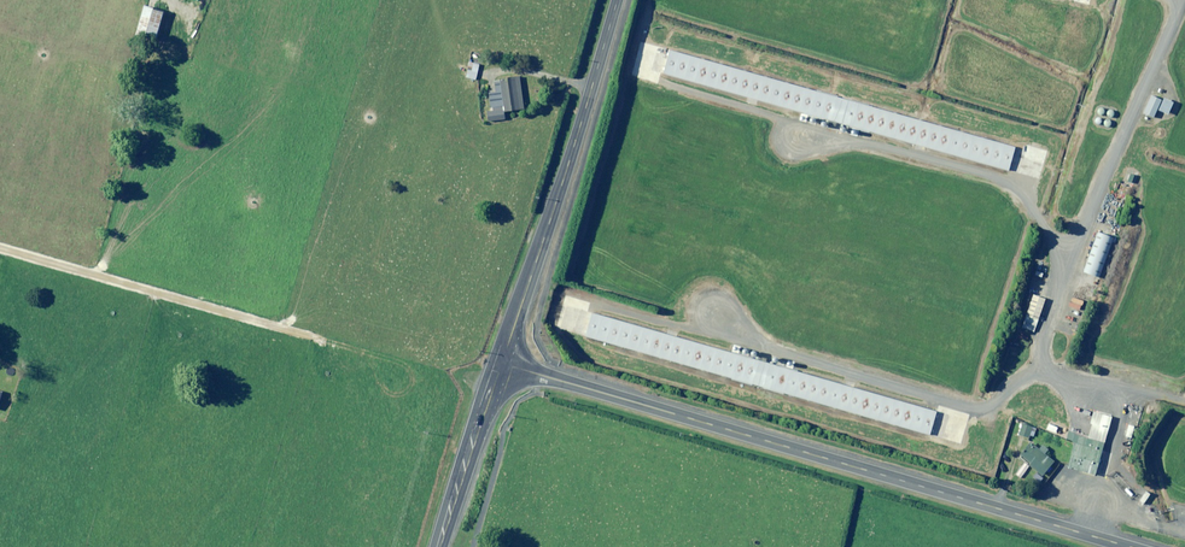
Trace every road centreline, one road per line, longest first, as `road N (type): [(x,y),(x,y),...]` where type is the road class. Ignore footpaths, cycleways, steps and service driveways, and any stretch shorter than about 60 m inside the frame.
road 1 (unclassified): [(1130,546),(502,365)]
road 2 (tertiary): [(502,365),(617,0)]
road 3 (tertiary): [(442,546),(502,365)]

